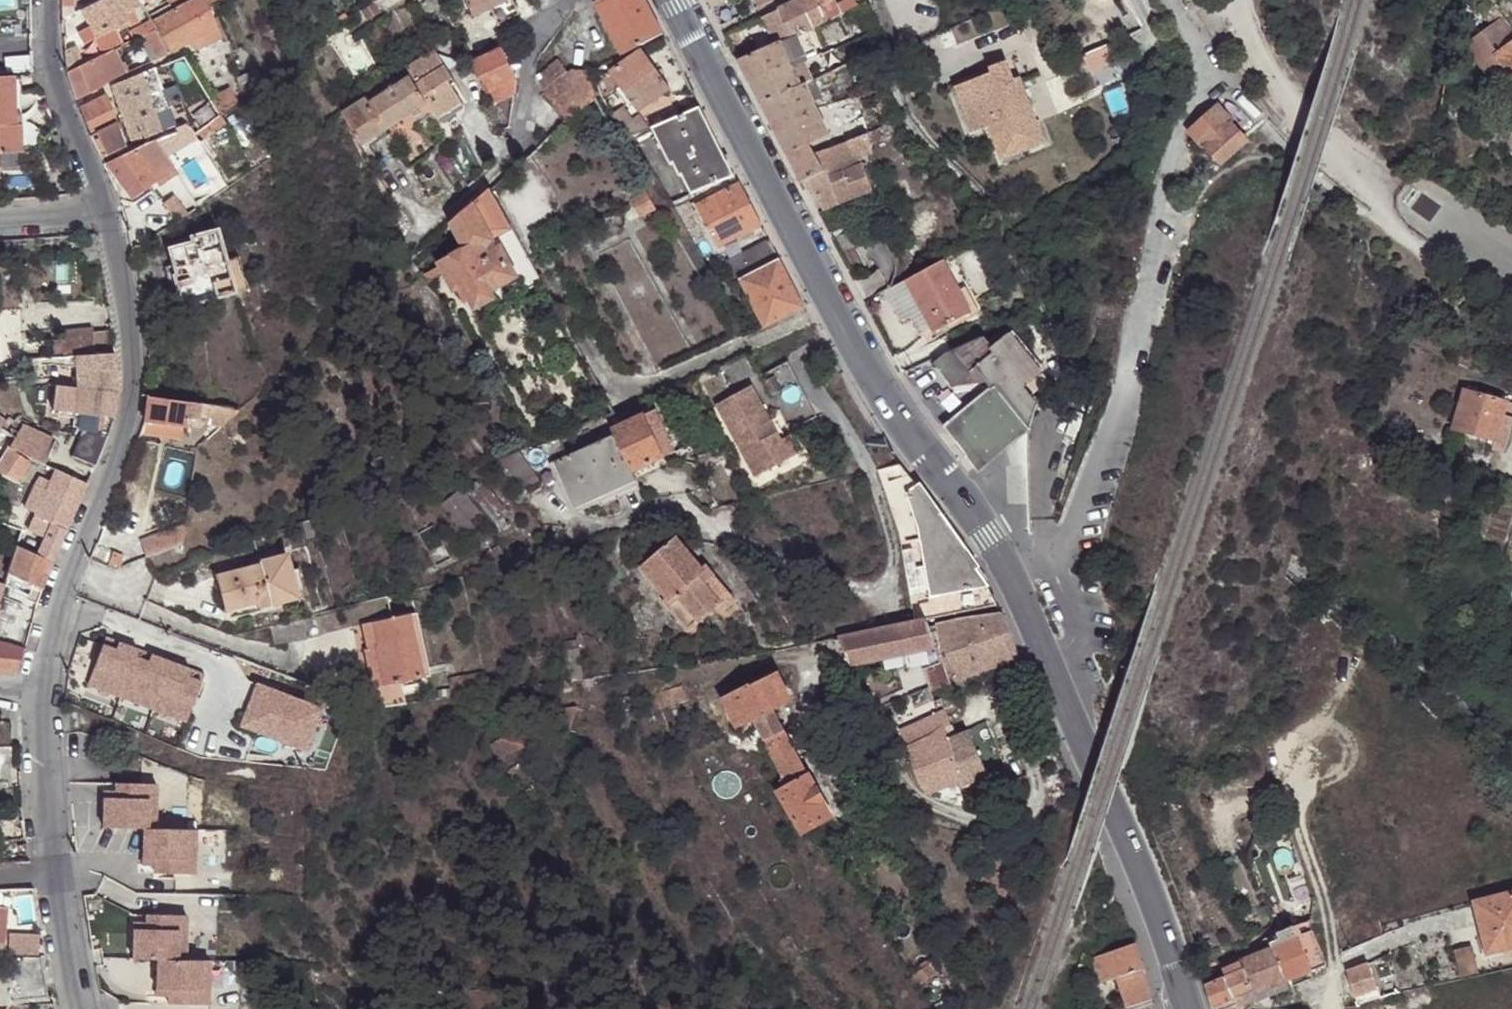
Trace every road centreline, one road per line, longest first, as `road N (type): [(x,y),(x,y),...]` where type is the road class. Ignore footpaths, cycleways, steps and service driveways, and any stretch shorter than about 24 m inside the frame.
road 1 (secondary): [(1186,1008),(1011,575),(884,408),(673,0)]
road 2 (unclassified): [(1173,0),(1206,78),(1173,168),(1111,439),(1068,530),(1048,554)]
road 3 (residential): [(47,686),(58,597),(90,535),(133,410),(130,298),(112,209)]
road 4 (residential): [(112,209),(56,91),(47,0)]
road 5 (residential): [(60,876),(45,794),(47,686)]
road 6 (residential): [(85,1008),(60,876)]

